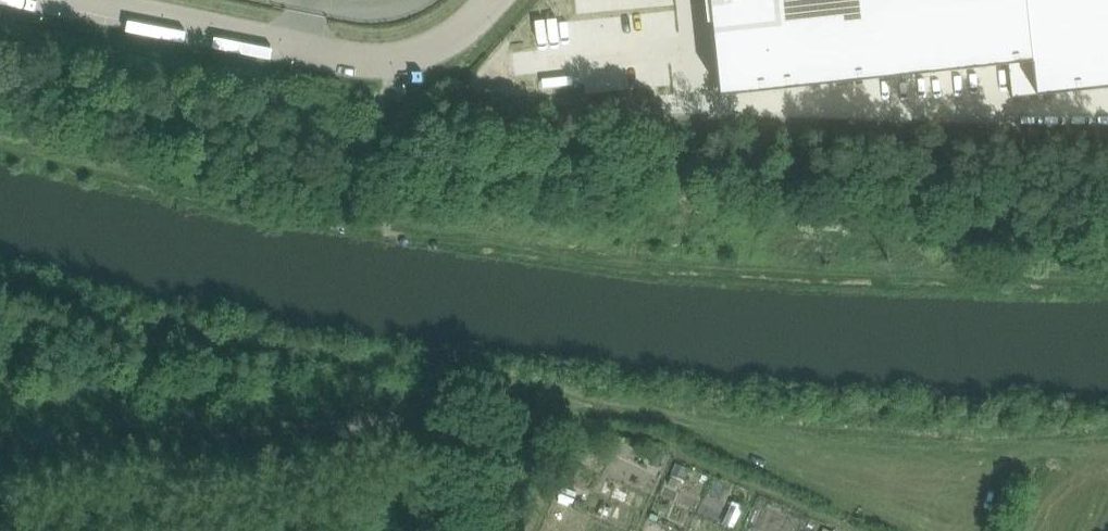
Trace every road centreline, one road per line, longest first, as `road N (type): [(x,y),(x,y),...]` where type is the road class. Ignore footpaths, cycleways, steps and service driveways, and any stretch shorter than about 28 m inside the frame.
road 1 (track): [(614,247),(660,208),(1107,221)]
road 2 (track): [(0,453),(76,435),(291,423),(501,397)]
road 3 (unclassified): [(69,0),(379,62),(421,55),(484,0)]
road 4 (track): [(689,399),(501,397)]
road 5 (track): [(453,530),(501,397)]

